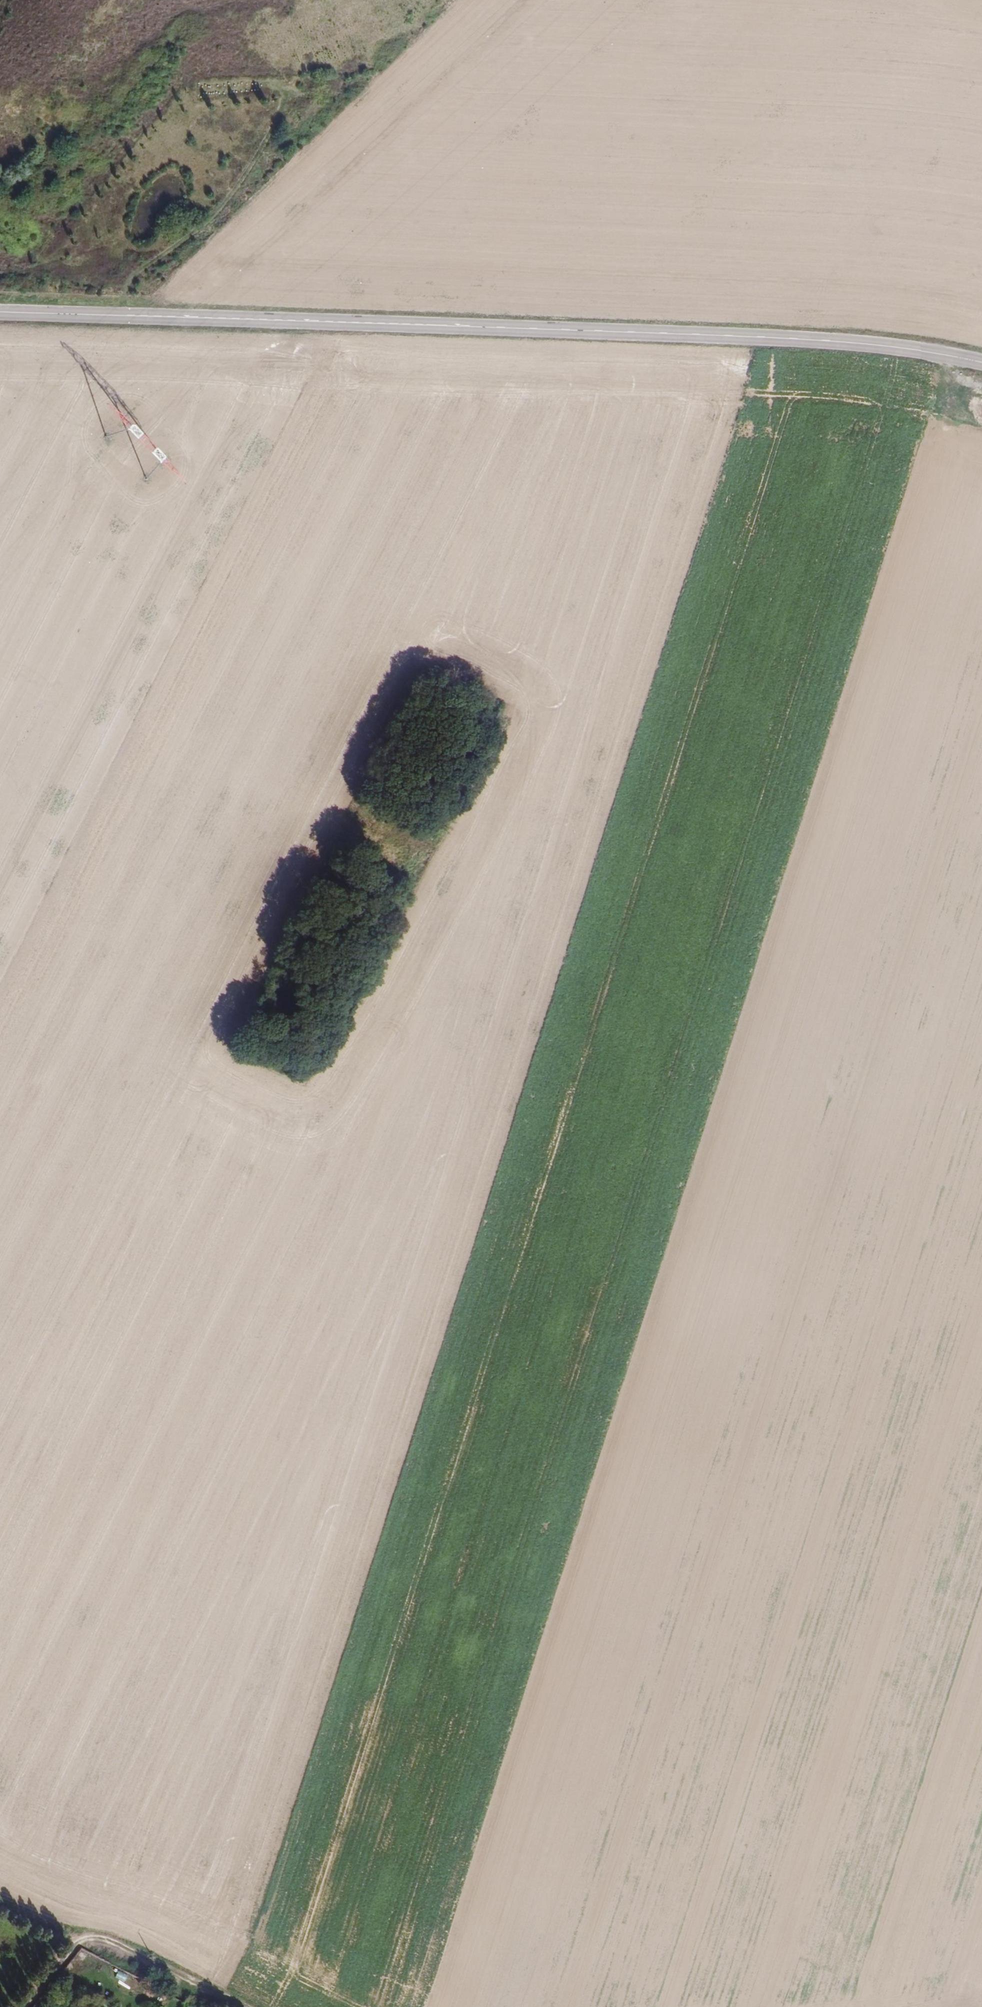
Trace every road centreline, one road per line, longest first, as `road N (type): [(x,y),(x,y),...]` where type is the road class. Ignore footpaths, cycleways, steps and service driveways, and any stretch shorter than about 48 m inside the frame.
road 1 (secondary): [(981,363),(785,338),(0,312)]
road 2 (track): [(252,2006),(103,1939),(78,1943),(26,2006)]

